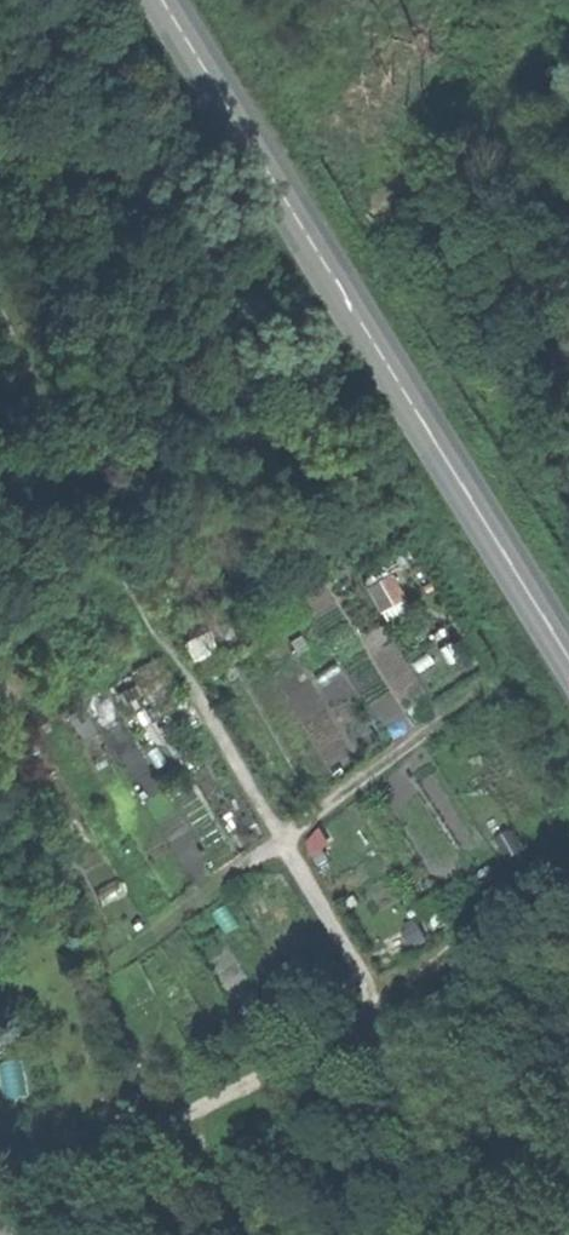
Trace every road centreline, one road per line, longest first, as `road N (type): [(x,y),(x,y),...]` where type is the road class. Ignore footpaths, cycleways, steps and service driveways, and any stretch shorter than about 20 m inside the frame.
road 1 (track): [(0,285),(45,413),(353,966),(367,1005)]
road 2 (primary): [(162,0),(568,653)]
road 3 (track): [(568,846),(463,944),(193,1120),(84,1161),(6,1212),(0,1226)]

